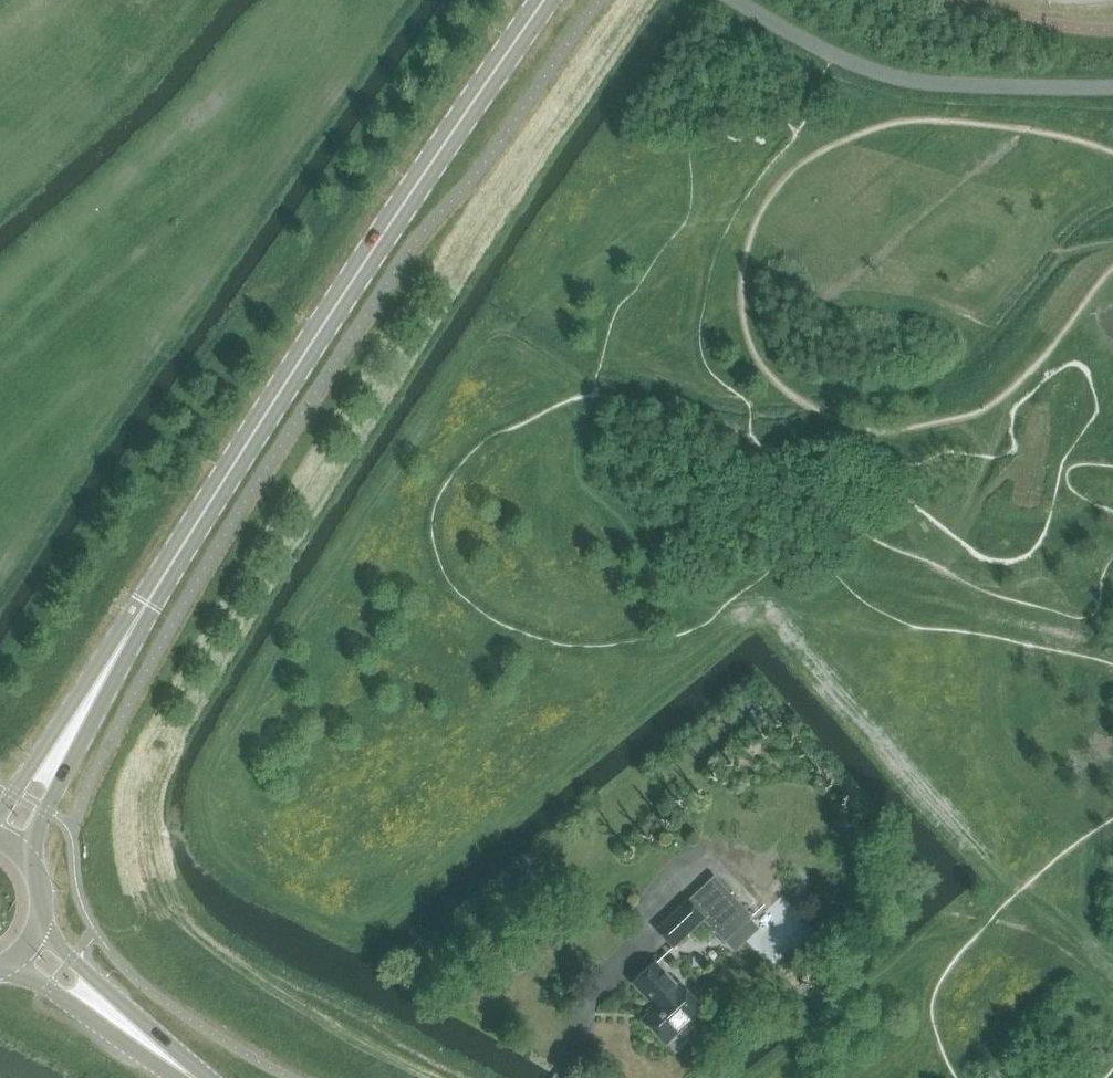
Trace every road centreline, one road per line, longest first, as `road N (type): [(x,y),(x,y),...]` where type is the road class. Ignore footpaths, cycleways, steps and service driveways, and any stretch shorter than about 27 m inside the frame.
road 1 (secondary): [(8,845),(292,376),(546,0)]
road 2 (secondary): [(193,1077),(26,949)]
road 3 (secondary): [(26,949),(41,893),(8,845)]

